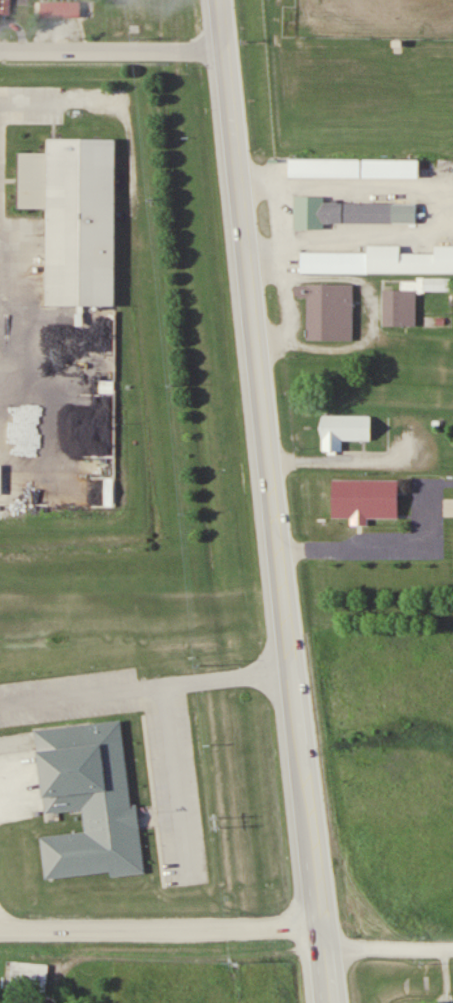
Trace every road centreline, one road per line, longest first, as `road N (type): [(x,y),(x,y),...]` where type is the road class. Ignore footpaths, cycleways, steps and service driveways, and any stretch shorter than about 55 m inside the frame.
road 1 (trunk): [(317,839),(233,111)]
road 2 (residential): [(0,928),(328,927)]
road 3 (trunk): [(334,1002),(317,839)]
road 4 (residential): [(226,49),(90,49)]
road 5 (residential): [(452,949),(330,952)]

